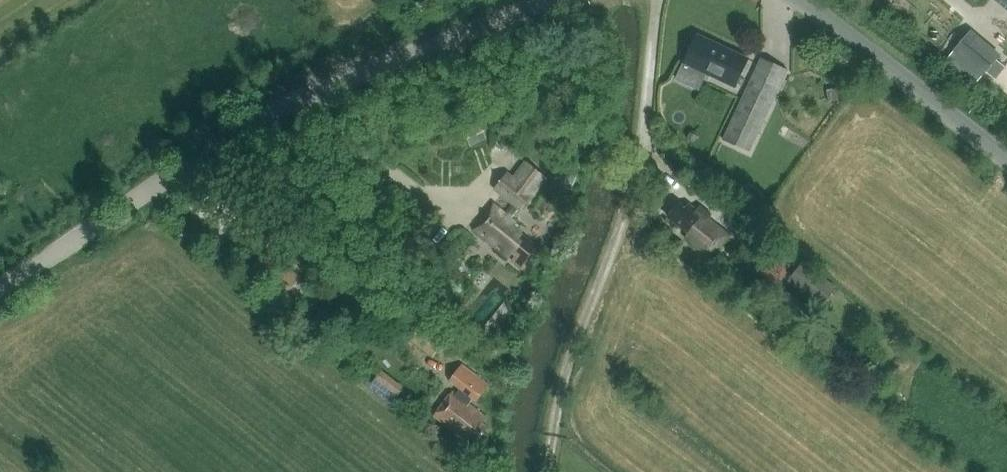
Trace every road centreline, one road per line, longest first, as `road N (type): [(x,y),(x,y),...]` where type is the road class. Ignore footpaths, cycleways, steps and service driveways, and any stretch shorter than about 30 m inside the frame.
road 1 (tertiary): [(539,0),(280,99),(0,284)]
road 2 (tertiary): [(1006,165),(795,0)]

